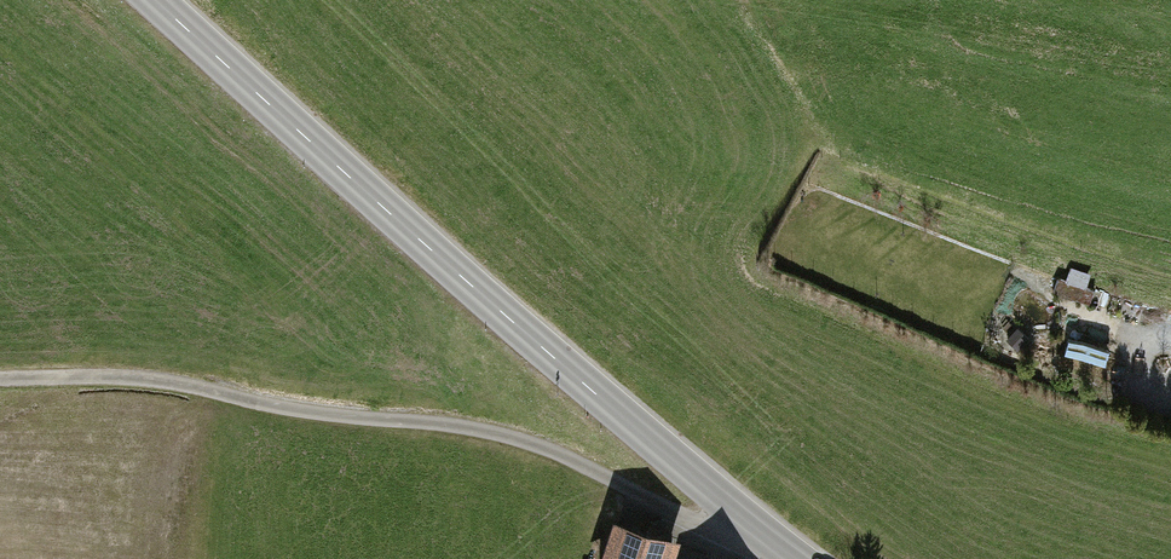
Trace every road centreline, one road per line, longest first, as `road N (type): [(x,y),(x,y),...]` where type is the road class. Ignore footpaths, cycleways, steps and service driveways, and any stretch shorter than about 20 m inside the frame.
road 1 (tertiary): [(155,0),(386,210),(796,558)]
road 2 (track): [(0,378),(147,379),(539,446),(725,535),(741,517)]

